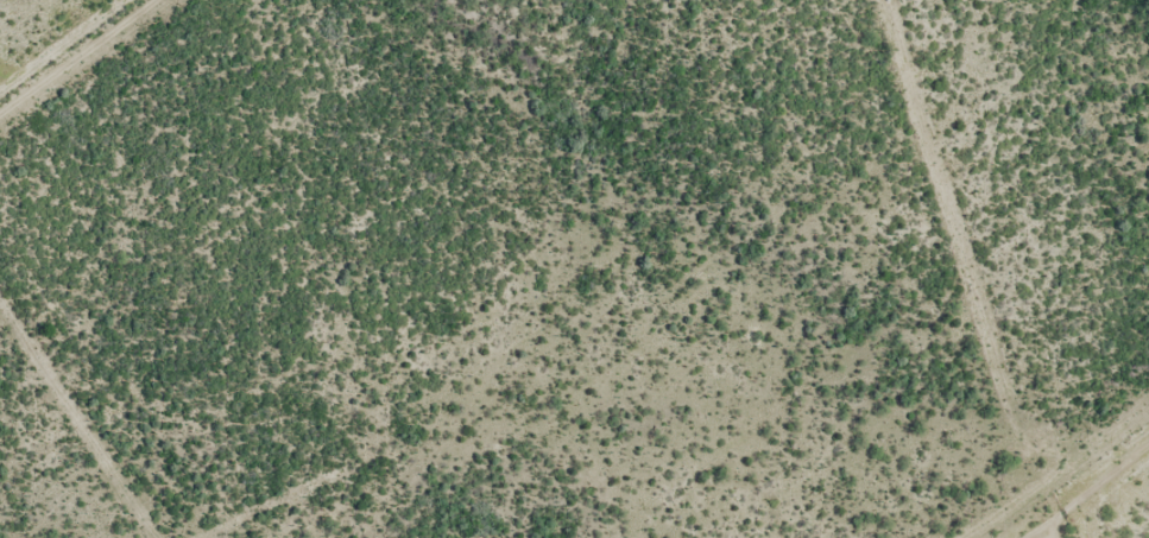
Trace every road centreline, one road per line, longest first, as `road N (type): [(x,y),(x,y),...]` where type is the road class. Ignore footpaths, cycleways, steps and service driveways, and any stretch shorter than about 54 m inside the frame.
road 1 (residential): [(0,148),(204,0)]

